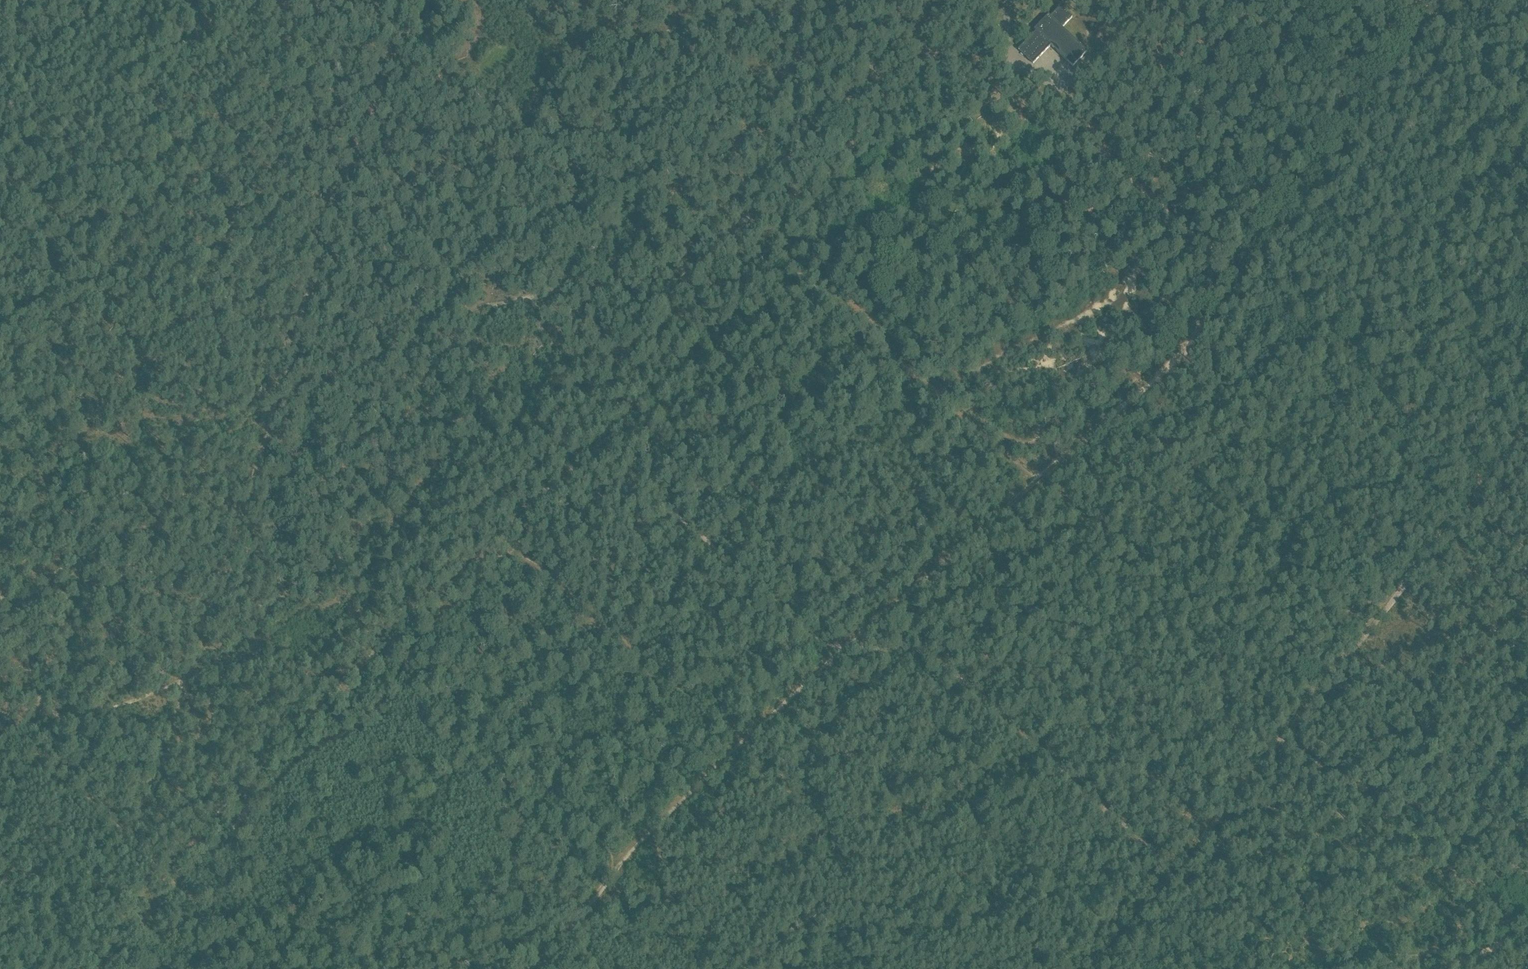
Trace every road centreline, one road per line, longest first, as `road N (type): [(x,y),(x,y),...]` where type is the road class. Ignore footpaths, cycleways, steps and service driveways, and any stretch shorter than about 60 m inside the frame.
road 1 (track): [(1434,26),(1238,283),(1038,477),(833,651),(514,968)]
road 2 (track): [(0,599),(34,700),(69,722),(124,698),(180,688),(222,664),(264,627),(336,532),(379,498),(402,406),(445,319),(684,261),(755,205),(795,122),(801,71),(784,0)]
road 3 (track): [(196,680),(282,353),(303,240),(315,204),(391,76),(407,0)]

